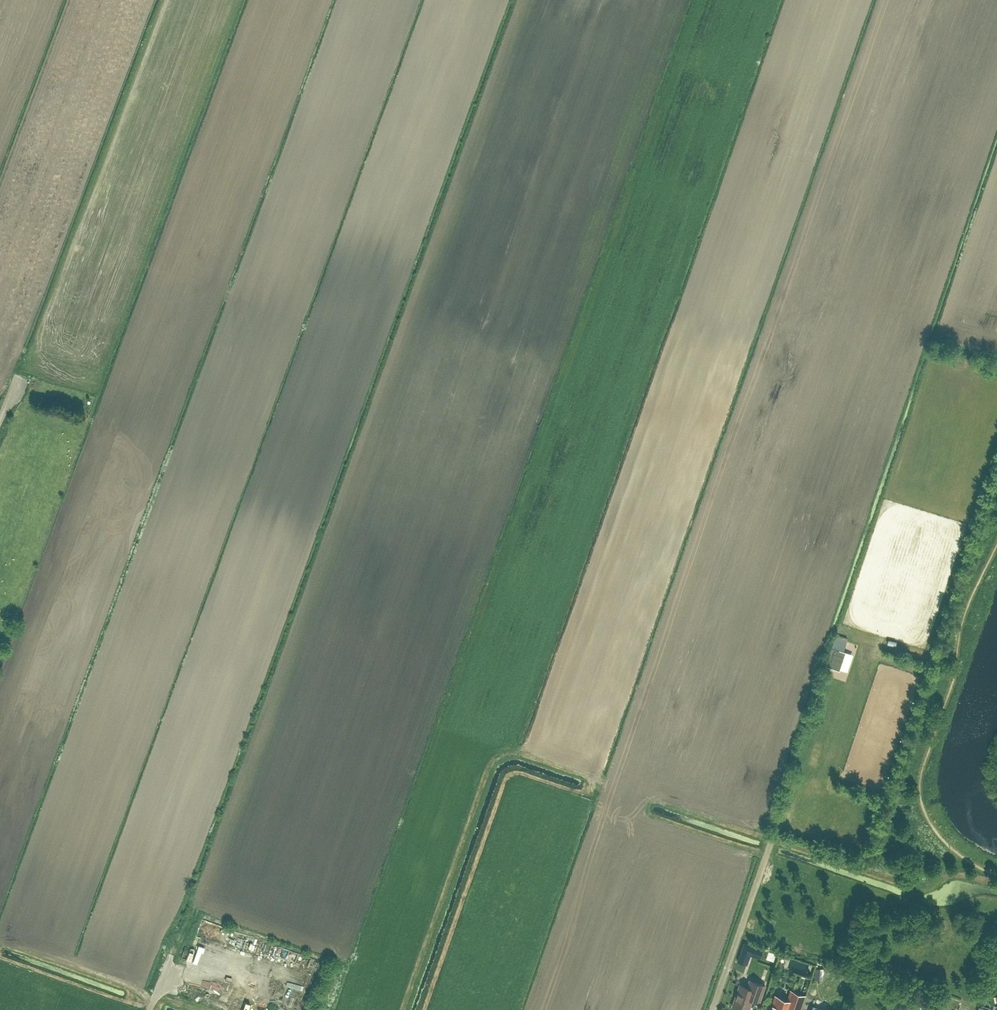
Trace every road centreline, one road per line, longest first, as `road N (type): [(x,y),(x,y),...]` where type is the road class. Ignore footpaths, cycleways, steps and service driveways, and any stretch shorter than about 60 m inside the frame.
road 1 (track): [(713,1009),(772,837),(784,813),(816,789)]
road 2 (track): [(156,1001),(133,984),(0,939)]

